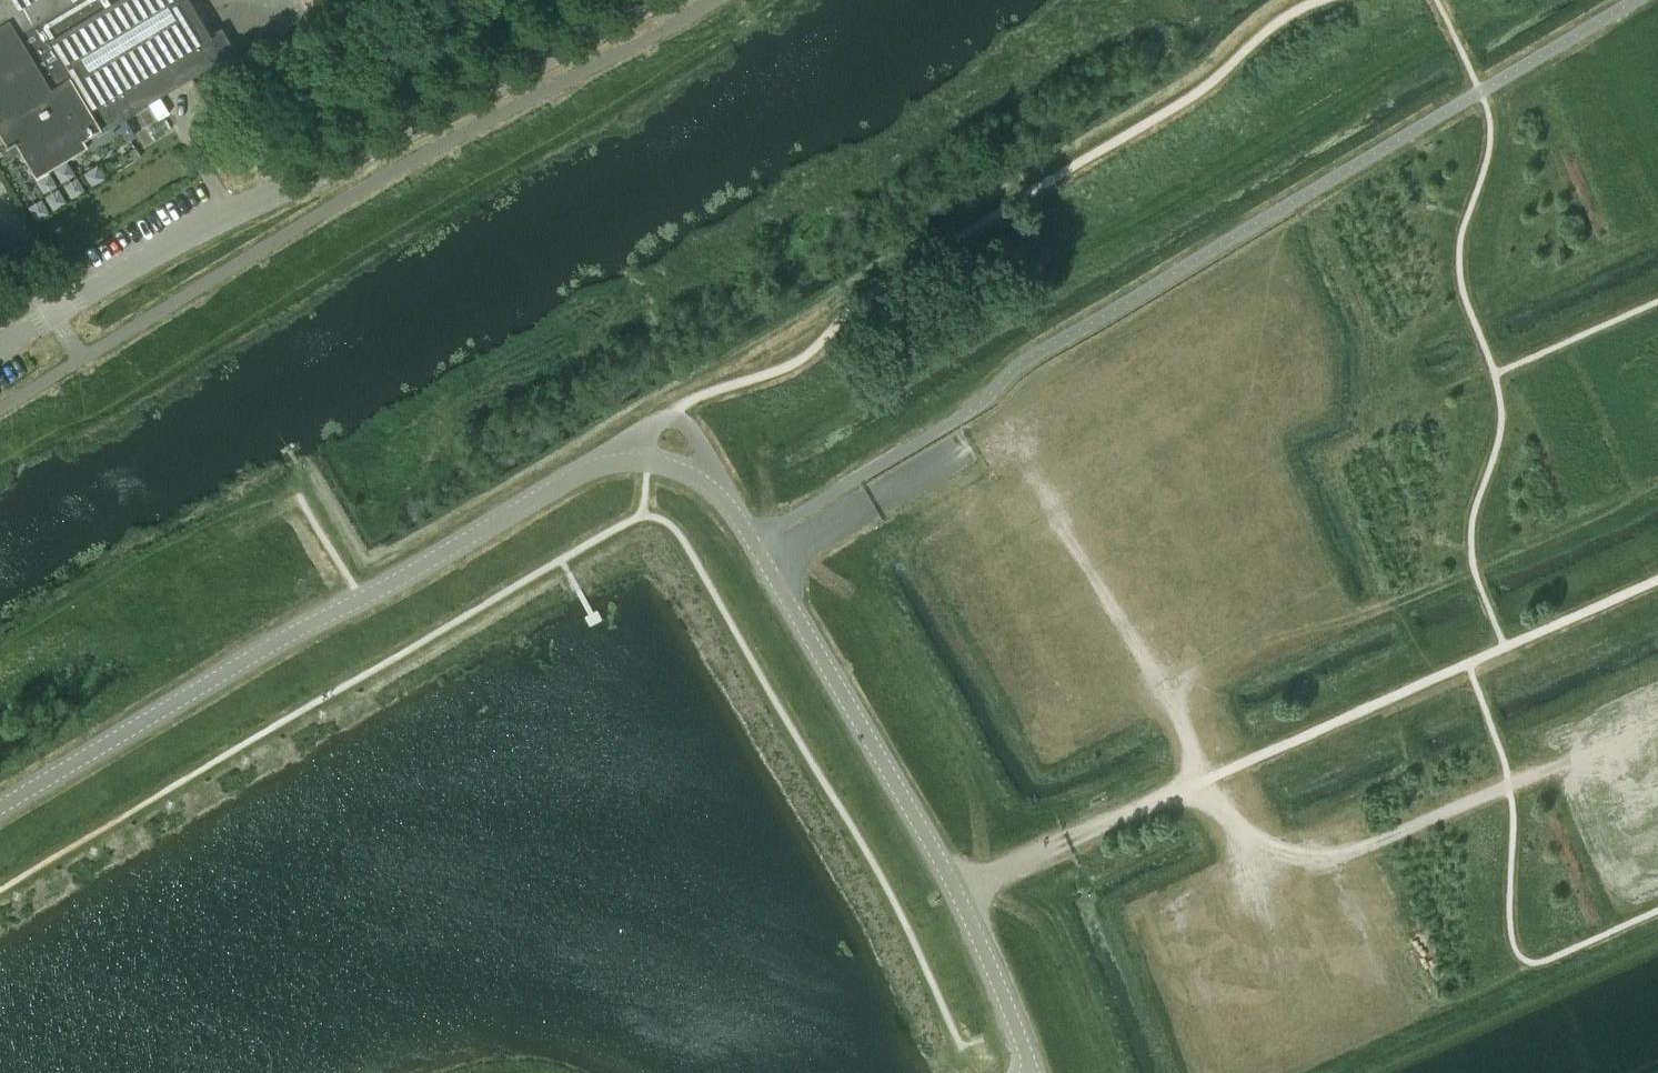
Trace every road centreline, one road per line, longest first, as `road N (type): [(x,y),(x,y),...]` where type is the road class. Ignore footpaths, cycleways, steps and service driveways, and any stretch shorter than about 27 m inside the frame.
road 1 (unclassified): [(0,344),(228,213),(359,155),(652,0)]
road 2 (unclassified): [(0,806),(585,468)]
road 3 (unclassified): [(710,483),(935,846),(993,966),(1030,1072)]
road 4 (track): [(1183,788),(1225,800),(1313,852),(1383,837),(1629,729)]
road 5 (unclassified): [(710,483),(692,428),(674,418),(585,468)]
road 6 (unclassified): [(585,468),(644,458),(710,483)]

